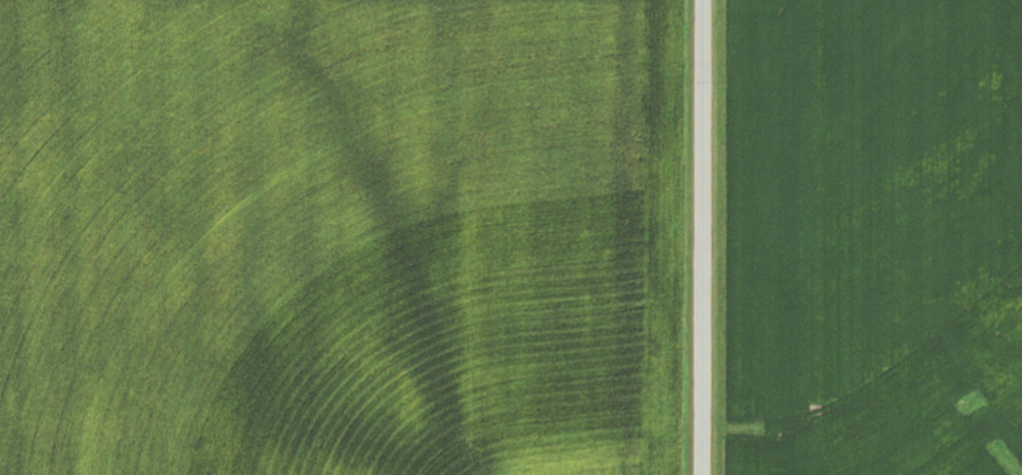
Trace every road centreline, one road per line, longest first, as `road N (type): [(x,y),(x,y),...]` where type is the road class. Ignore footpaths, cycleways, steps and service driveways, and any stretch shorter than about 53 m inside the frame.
road 1 (residential): [(703,474),(704,0)]

